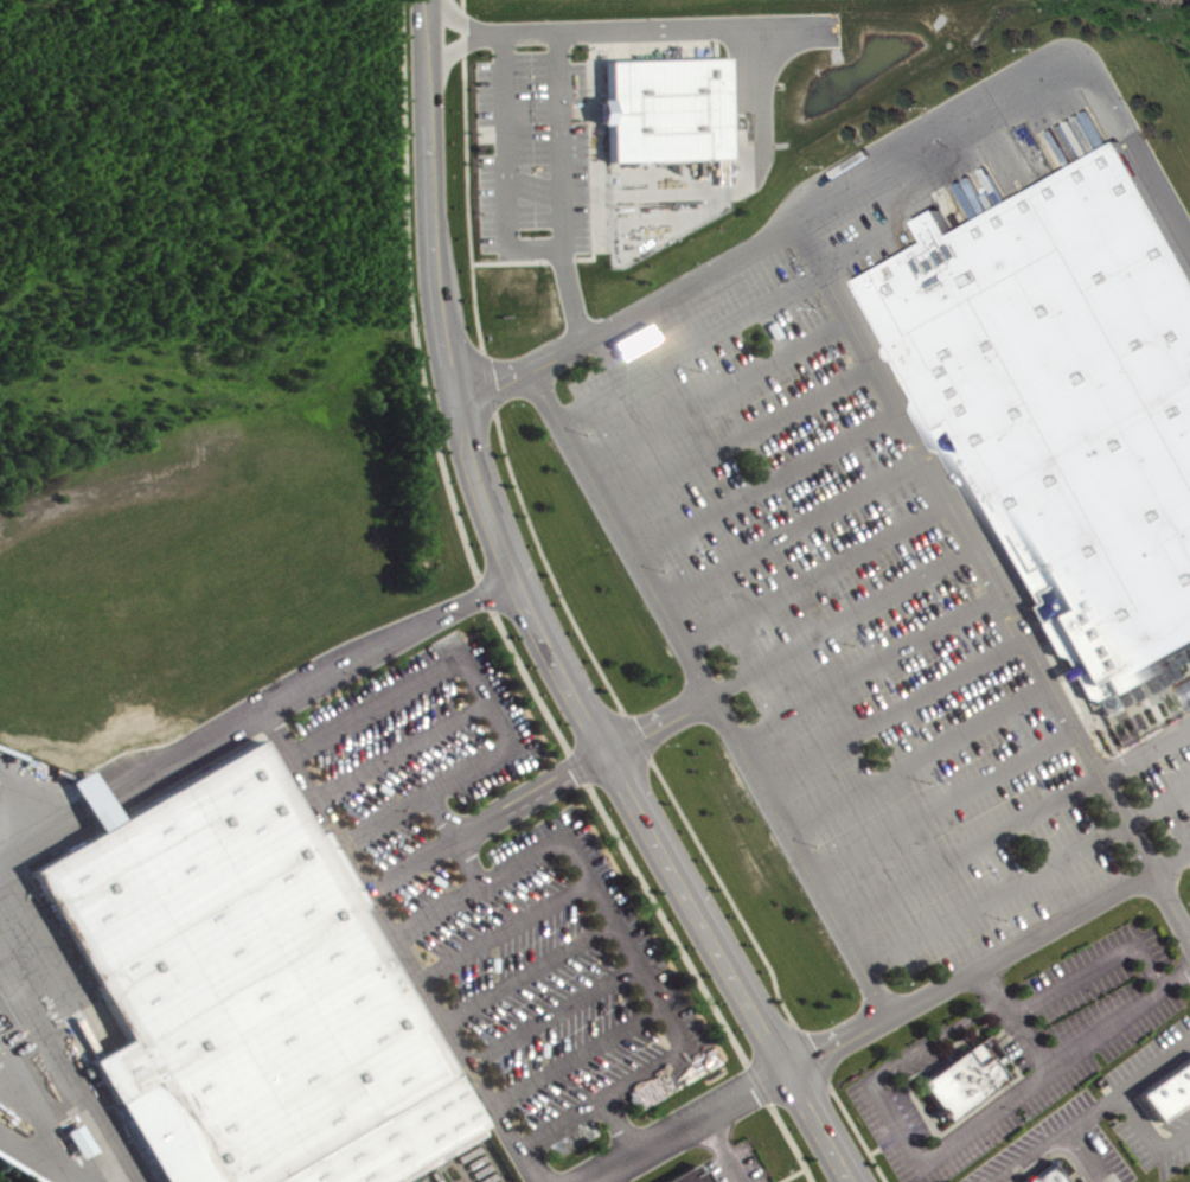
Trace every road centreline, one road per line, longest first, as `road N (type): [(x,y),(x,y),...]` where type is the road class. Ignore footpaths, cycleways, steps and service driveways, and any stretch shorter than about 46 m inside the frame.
road 1 (tertiary): [(858,1181),(563,669),(493,520),(453,356),(437,248),(430,0)]

